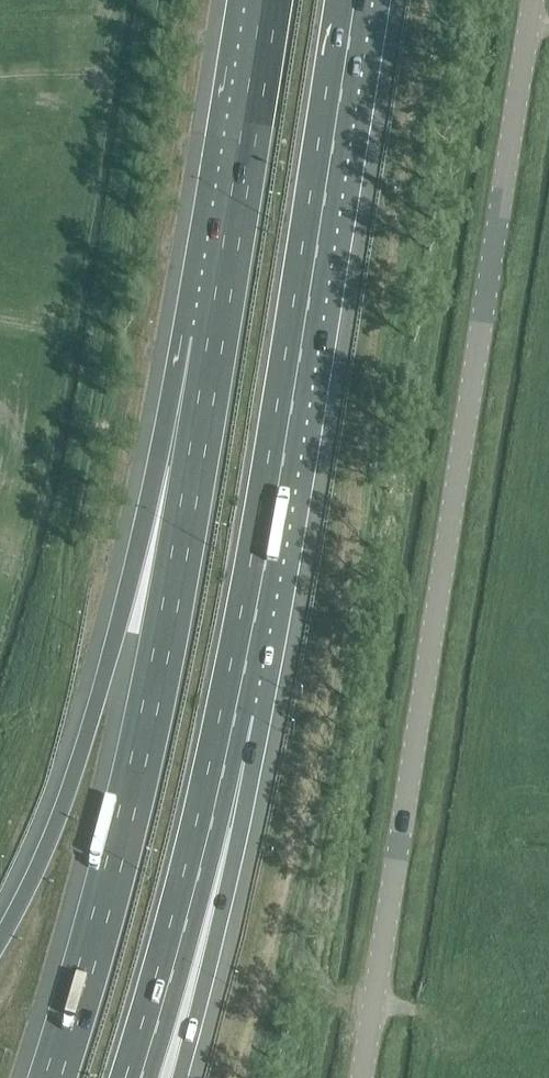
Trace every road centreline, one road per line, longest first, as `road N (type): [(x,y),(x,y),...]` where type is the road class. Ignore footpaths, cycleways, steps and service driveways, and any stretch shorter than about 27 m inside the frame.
road 1 (unclassified): [(364,1077),(435,611),(544,0)]
road 2 (motorway): [(209,341),(100,921),(52,1077)]
road 3 (motorway): [(227,713),(349,0)]
road 4 (motorway): [(209,341),(152,491),(83,741),(34,878),(0,939)]
road 5 (motorway): [(132,1077),(176,935),(227,713)]
road 6 (motorway): [(180,1077),(235,859),(227,713)]
road 7 (motorway): [(265,0),(209,341)]

